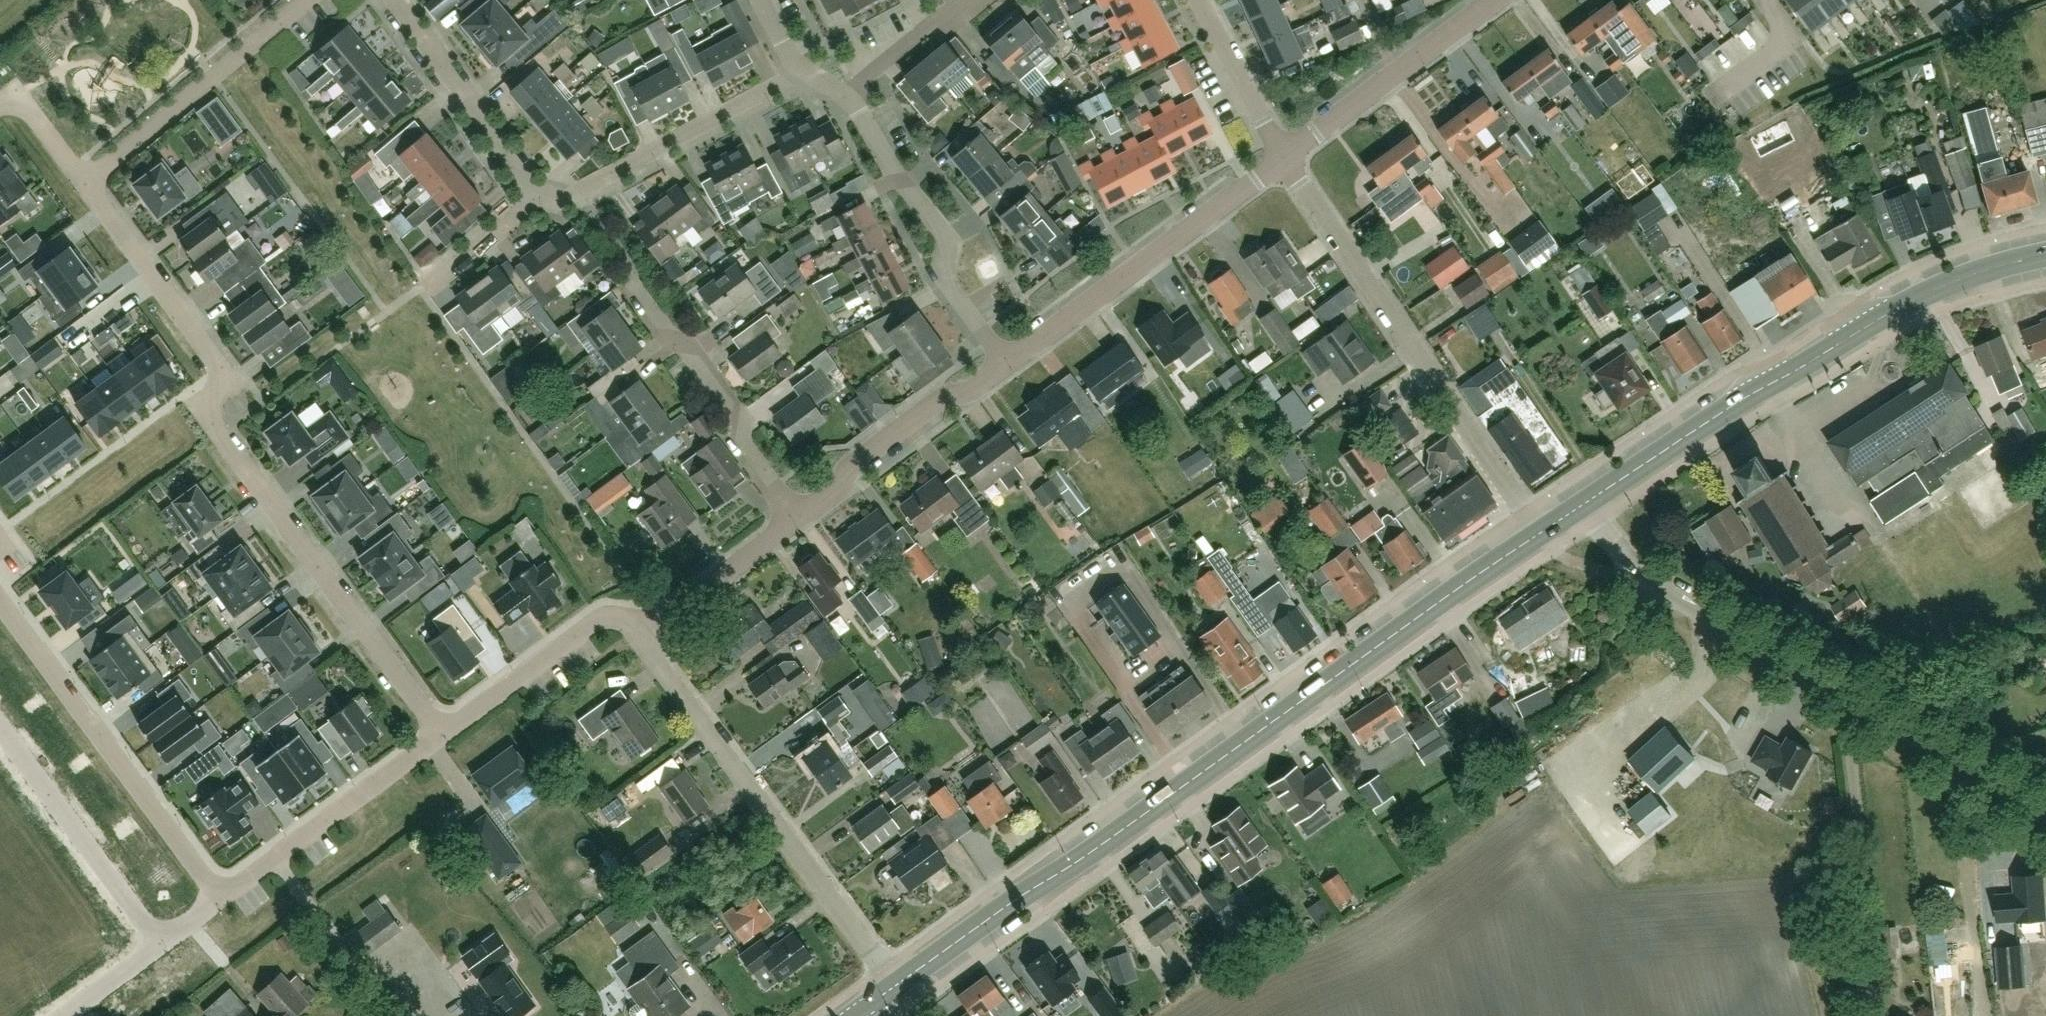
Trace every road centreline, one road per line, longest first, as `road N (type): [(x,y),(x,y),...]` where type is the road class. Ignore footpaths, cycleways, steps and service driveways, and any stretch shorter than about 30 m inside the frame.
road 1 (primary): [(894,987),(1538,534)]
road 2 (residential): [(442,736),(201,407),(232,384),(86,181)]
road 3 (primary): [(1581,504),(1900,306),(2045,257)]
road 4 (residential): [(1538,534),(1281,158)]
road 5 (residential): [(894,987),(652,652),(650,635)]
road 6 (residential): [(222,899),(0,598)]
road 7 (residential): [(1005,369),(1281,158)]
road 8 (residential): [(1857,700),(1641,577),(1581,504)]
road 9 (residential): [(1005,369),(942,282),(949,243),(891,175),(848,101)]
road 10 (unclassified): [(1857,700),(1849,739),(1873,941),(1870,1015)]
road 11 (residential): [(534,197),(577,196),(796,73)]
road 12 (residential): [(790,523),(627,279)]
road 13 (residential): [(302,0),(86,181)]
road 14 (residential): [(442,736),(222,899)]
road 15 (residential): [(162,944),(0,727)]
road 16 (residential): [(790,523),(833,491),(854,456),(1005,369)]
road 17 (residential): [(1281,158),(1493,0)]
road 18 (residential): [(650,635),(618,621),(589,626),(442,736)]
road 19 (residential): [(534,197),(392,0)]
road 20 (residential): [(2045,808),(1857,700)]
road 21 (residential): [(650,635),(654,623),(790,523)]
road 22 (residential): [(1281,158),(1196,0)]
road 23 (residential): [(848,101),(869,72),(966,0)]
road 24 (residential): [(429,281),(534,197)]
road 25 (residential): [(0,107),(17,93),(86,181)]

